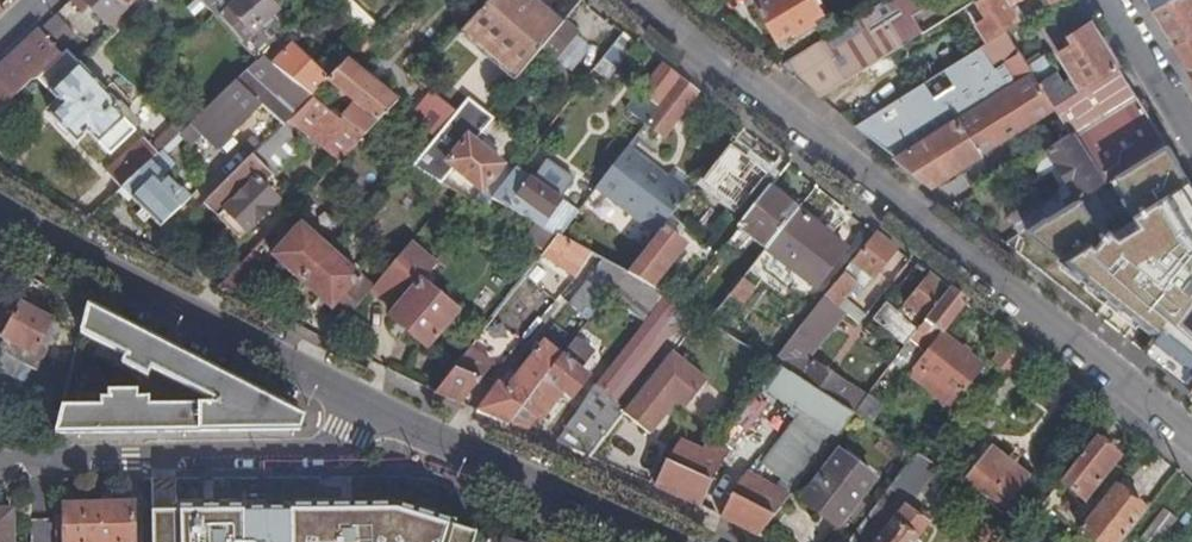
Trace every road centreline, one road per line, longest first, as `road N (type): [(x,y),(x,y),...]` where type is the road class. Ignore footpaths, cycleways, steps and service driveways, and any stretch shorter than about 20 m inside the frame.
road 1 (residential): [(1191,436),(645,0)]
road 2 (tertiary): [(0,207),(364,404)]
road 3 (residential): [(364,404),(346,434),(301,458),(0,456)]
road 4 (tertiary): [(364,404),(654,541)]
road 5 (tertiary): [(1106,0),(1191,140)]

